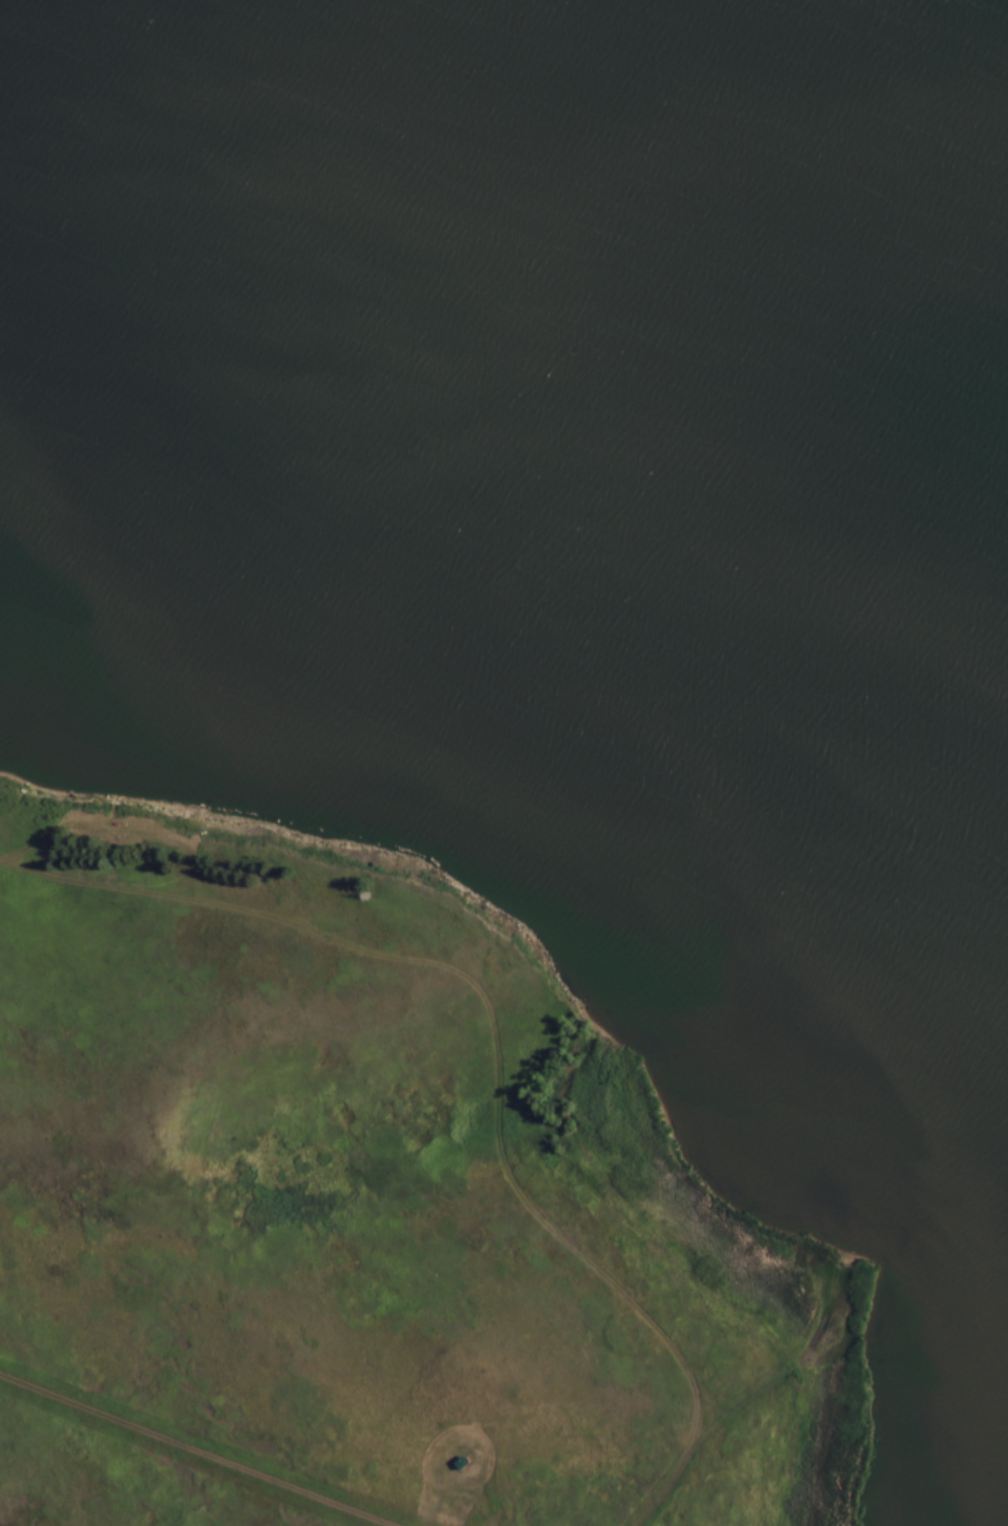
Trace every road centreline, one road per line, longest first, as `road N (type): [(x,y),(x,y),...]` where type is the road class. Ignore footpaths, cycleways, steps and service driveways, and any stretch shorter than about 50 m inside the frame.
road 1 (track): [(0,855),(78,880),(246,912),(278,932),(447,957),(488,986),(499,1009),(508,1161),(669,1328),(699,1375),(704,1418),(694,1453),(640,1525)]
road 2 (residential): [(0,1374),(391,1525)]

